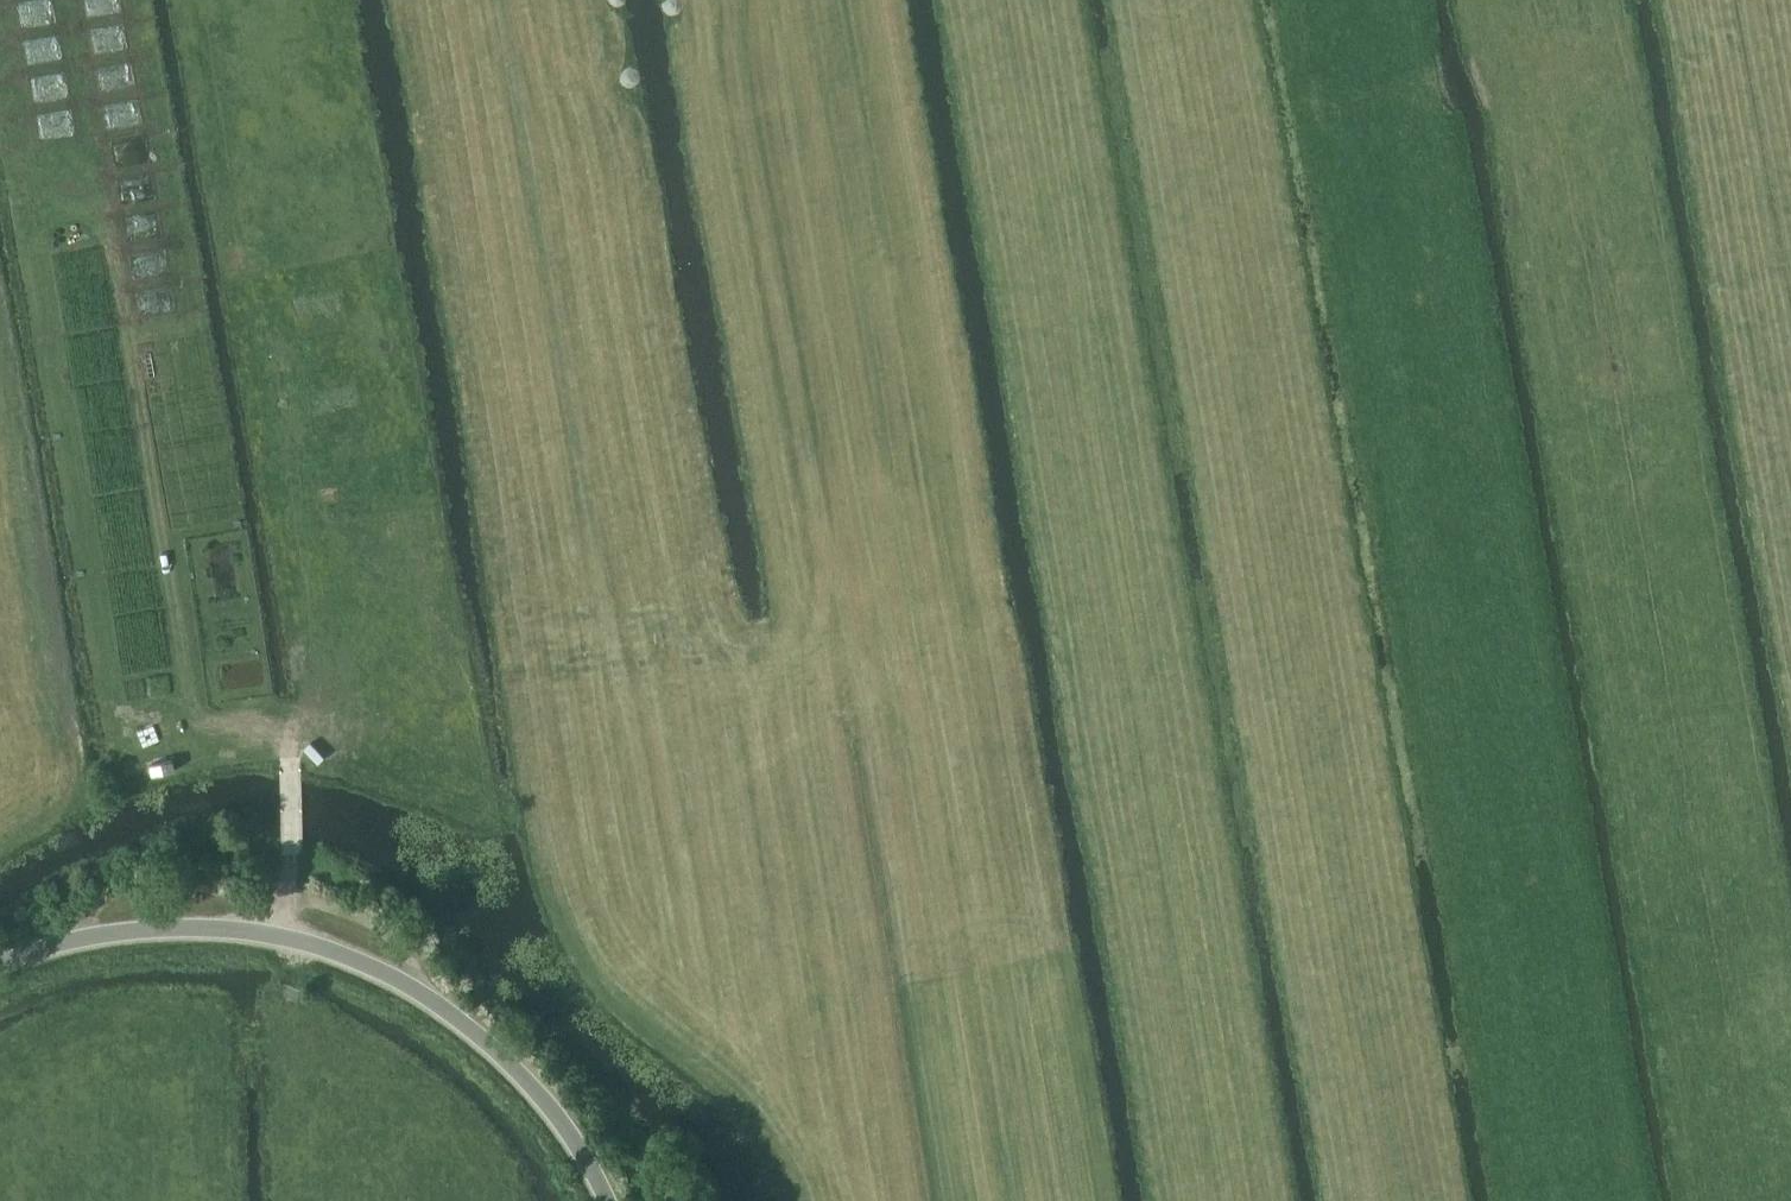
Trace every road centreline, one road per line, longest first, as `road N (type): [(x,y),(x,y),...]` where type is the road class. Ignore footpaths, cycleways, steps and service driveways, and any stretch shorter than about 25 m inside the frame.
road 1 (unclassified): [(606,1200),(555,1113),(484,1035),(377,967),(266,931),(192,925),(105,928),(0,958)]

